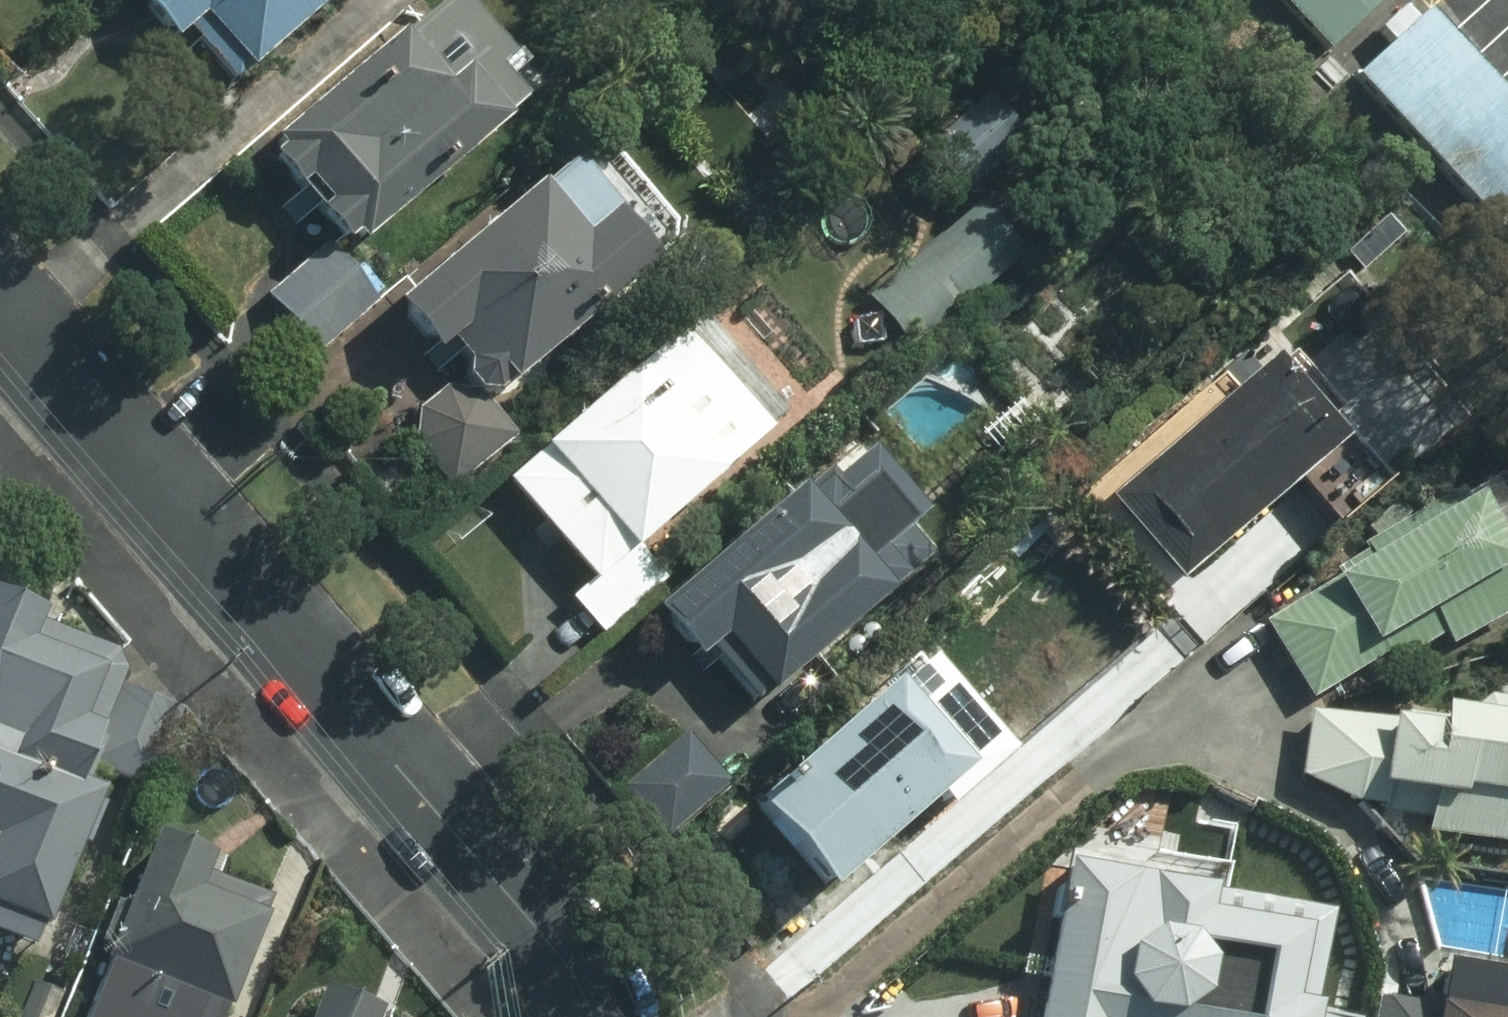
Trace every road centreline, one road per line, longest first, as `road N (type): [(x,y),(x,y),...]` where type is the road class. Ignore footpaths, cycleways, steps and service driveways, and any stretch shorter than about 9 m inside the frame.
road 1 (residential): [(0,315),(552,948),(592,1016)]

